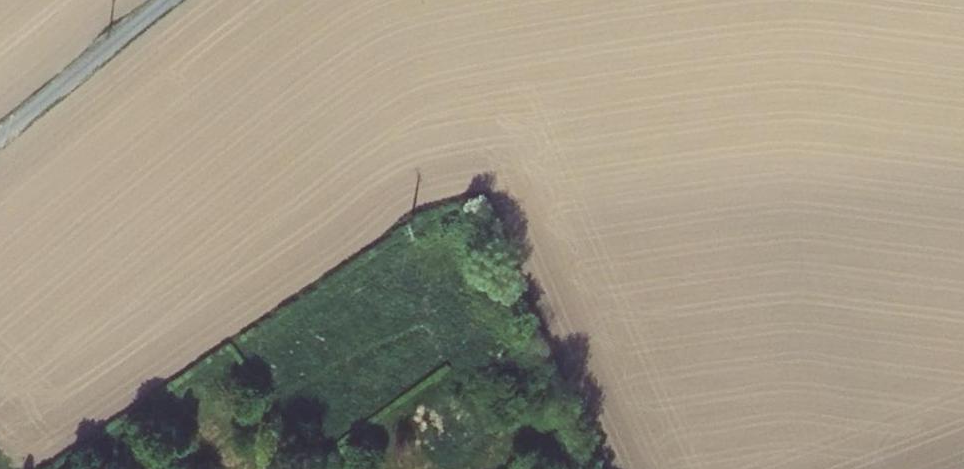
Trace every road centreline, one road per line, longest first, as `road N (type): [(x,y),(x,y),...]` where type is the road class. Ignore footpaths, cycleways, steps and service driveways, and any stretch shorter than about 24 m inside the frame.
road 1 (unclassified): [(170,0),(0,135)]

